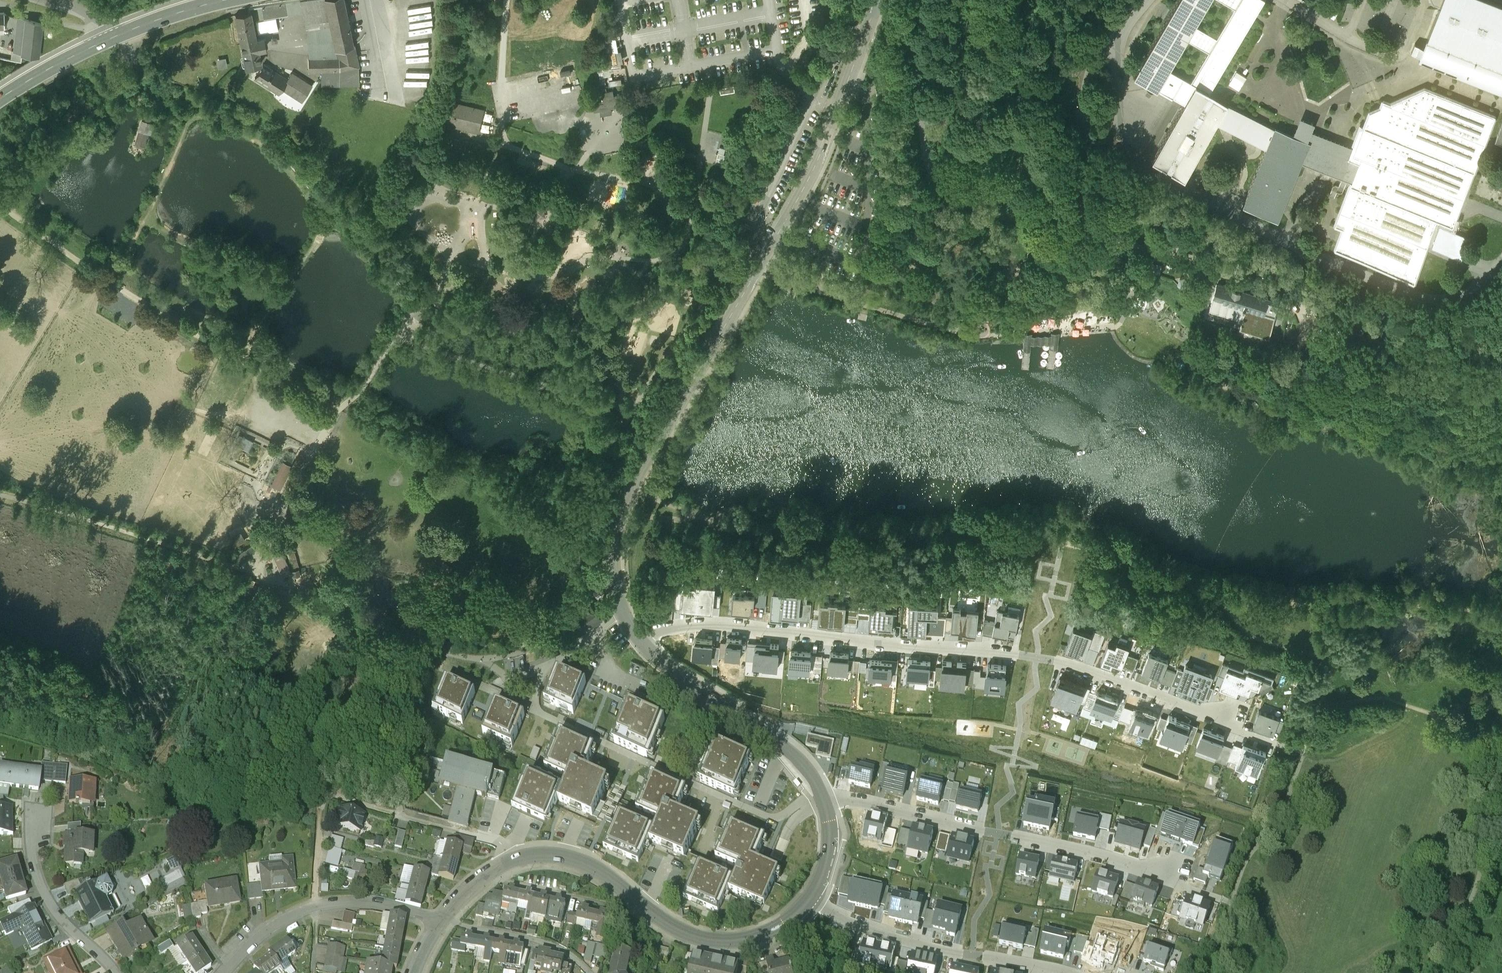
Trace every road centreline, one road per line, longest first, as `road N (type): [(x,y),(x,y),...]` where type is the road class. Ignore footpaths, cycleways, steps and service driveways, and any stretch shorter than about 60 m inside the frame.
road 1 (tertiary): [(877,0),(805,169),(632,488),(613,548),(614,583),(641,641)]
road 2 (residential): [(641,641),(708,625),(981,649),(1057,662),(1221,712)]
road 3 (tertiary): [(811,897),(770,927),(730,938),(667,922),(582,860),(525,855),(487,872)]
road 4 (residential): [(825,799),(855,798),(1165,865)]
road 5 (unclassified): [(1146,0),(1089,77),(1088,148),(1183,230)]
road 6 (residential): [(811,897),(898,935),(1080,972)]
road 7 (tertiary): [(641,641),(673,674),(786,746),(825,799)]
road 8 (residential): [(443,919),(380,899),(314,903),(226,966)]
road 9 (track): [(167,775),(240,650),(264,592),(260,574)]
road 10 (track): [(1302,290),(1501,345)]
road 11 (track): [(167,775),(0,731)]
road 12 (residential): [(443,919),(553,945),(589,972)]
road 13 (residential): [(114,972),(53,905),(32,855)]
road 14 (primary): [(0,100),(112,38)]
road 15 (residential): [(487,872),(605,903)]

